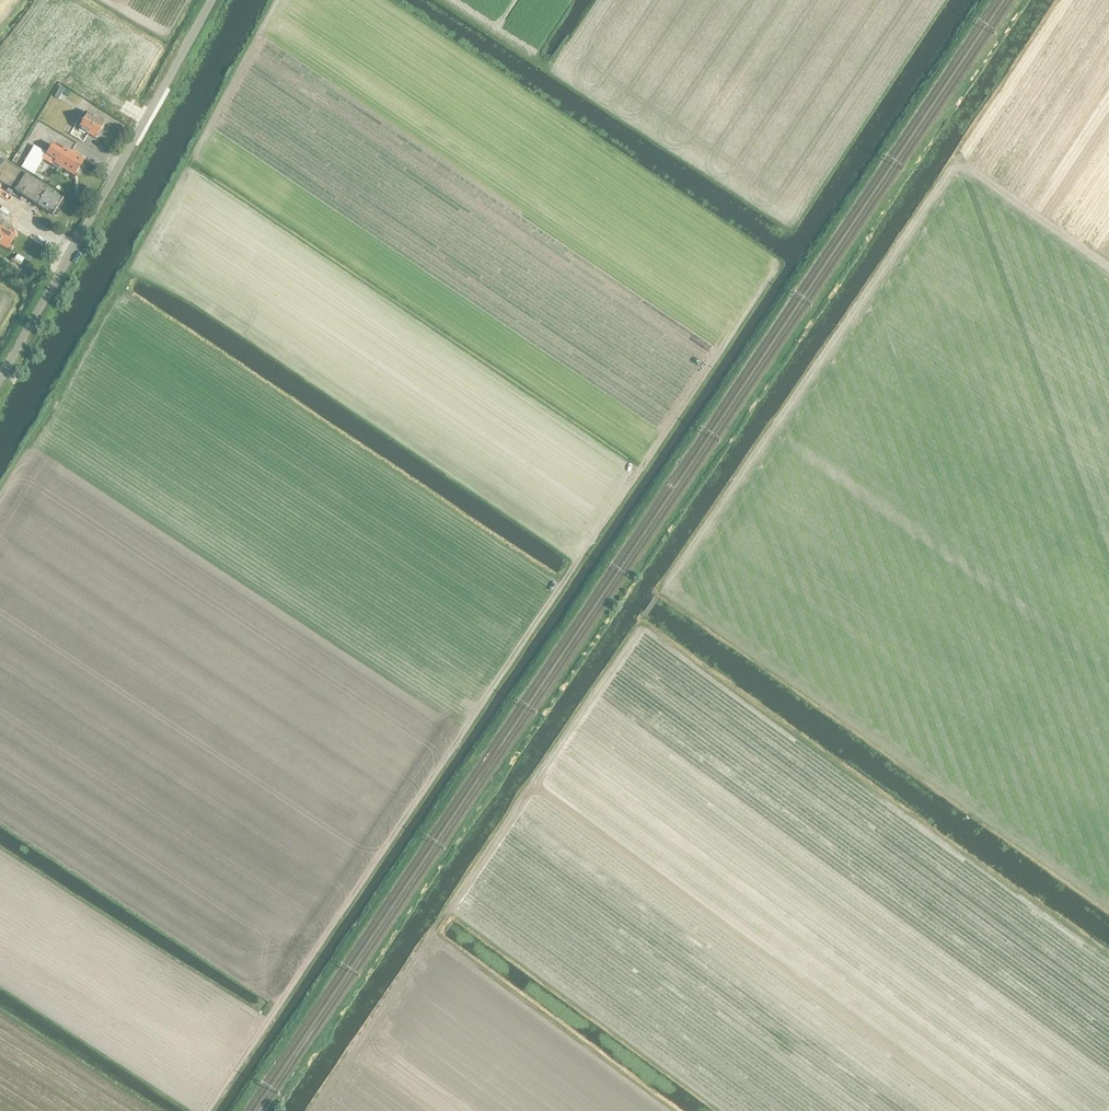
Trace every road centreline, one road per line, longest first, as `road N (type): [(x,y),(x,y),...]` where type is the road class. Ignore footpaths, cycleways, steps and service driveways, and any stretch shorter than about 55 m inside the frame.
road 1 (track): [(771,274),(205,1110)]
road 2 (track): [(529,791),(957,159),(1108,263)]
road 3 (track): [(315,1110),(529,791),(975,1110)]
road 4 (unclassified): [(0,377),(213,0)]

